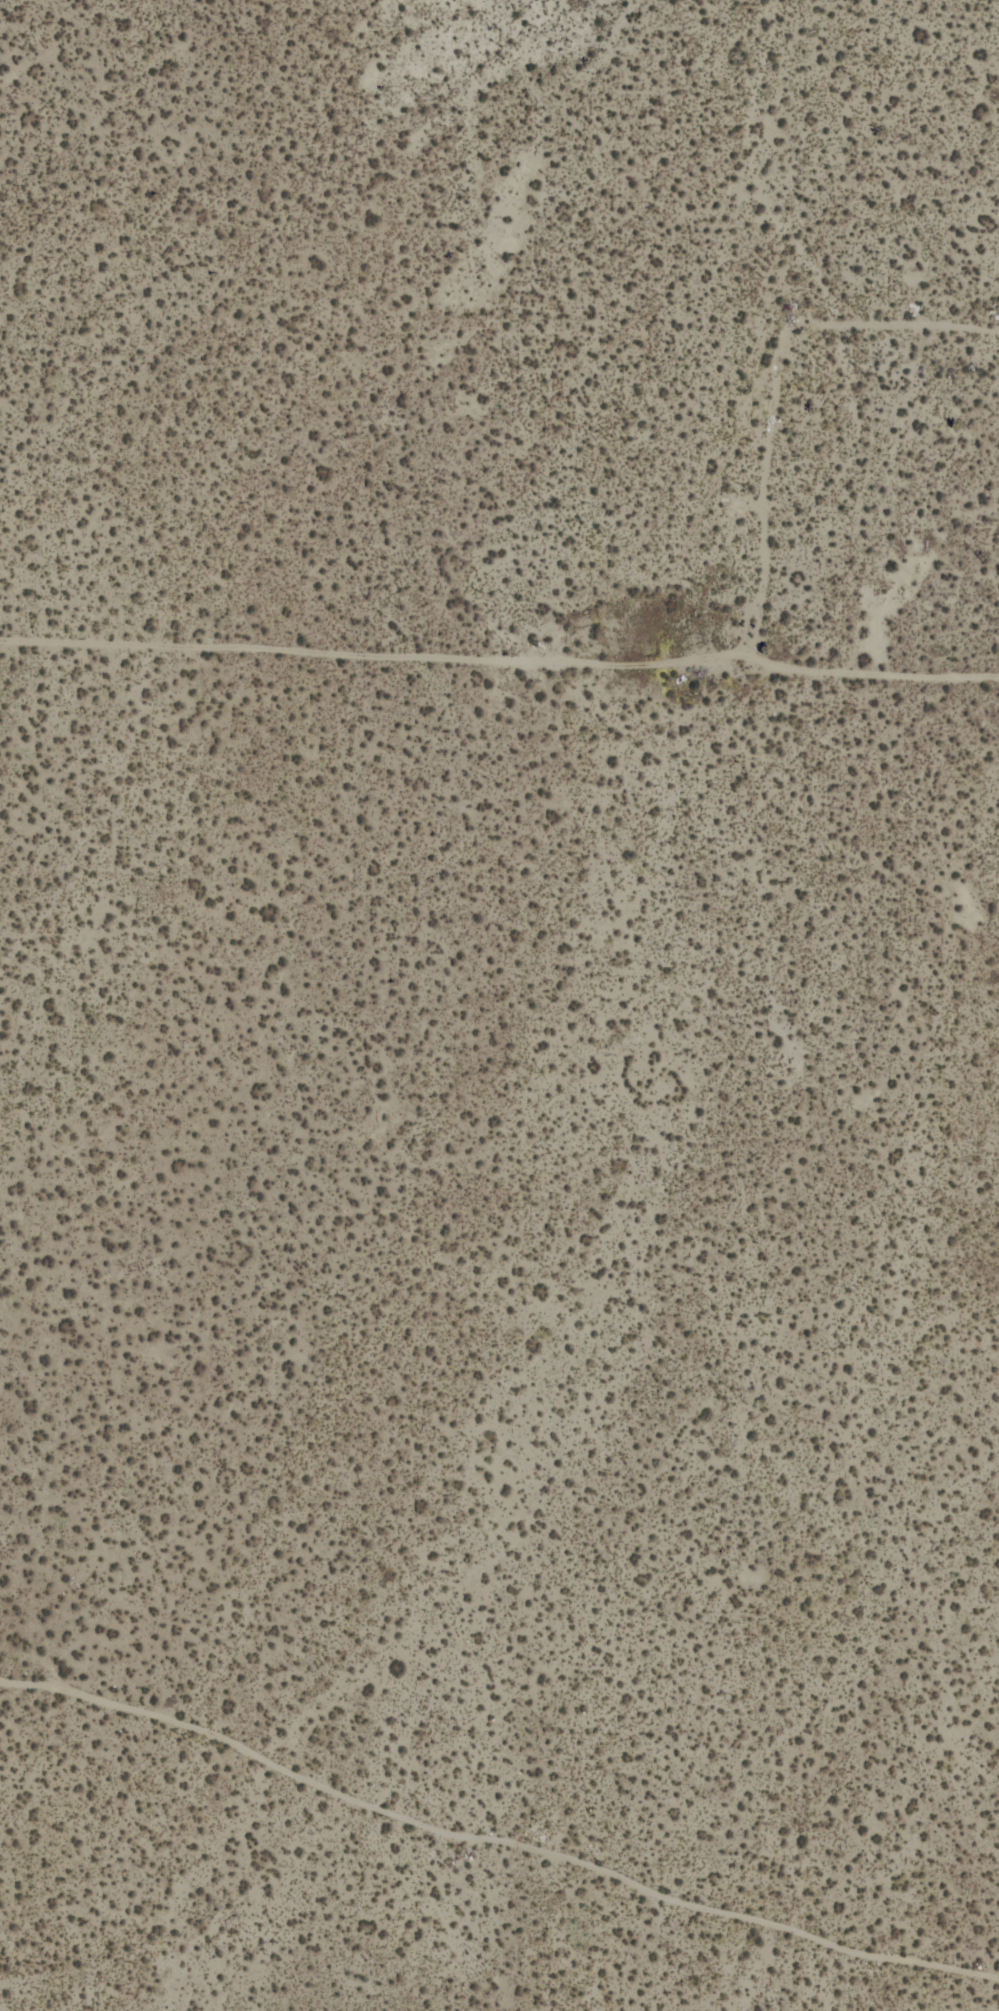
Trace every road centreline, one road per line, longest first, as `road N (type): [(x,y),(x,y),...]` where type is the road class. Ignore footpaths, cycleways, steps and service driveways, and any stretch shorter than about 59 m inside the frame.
road 1 (residential): [(0,1680),(998,1983)]
road 2 (track): [(764,660),(777,332)]
road 3 (track): [(777,332),(998,333)]

